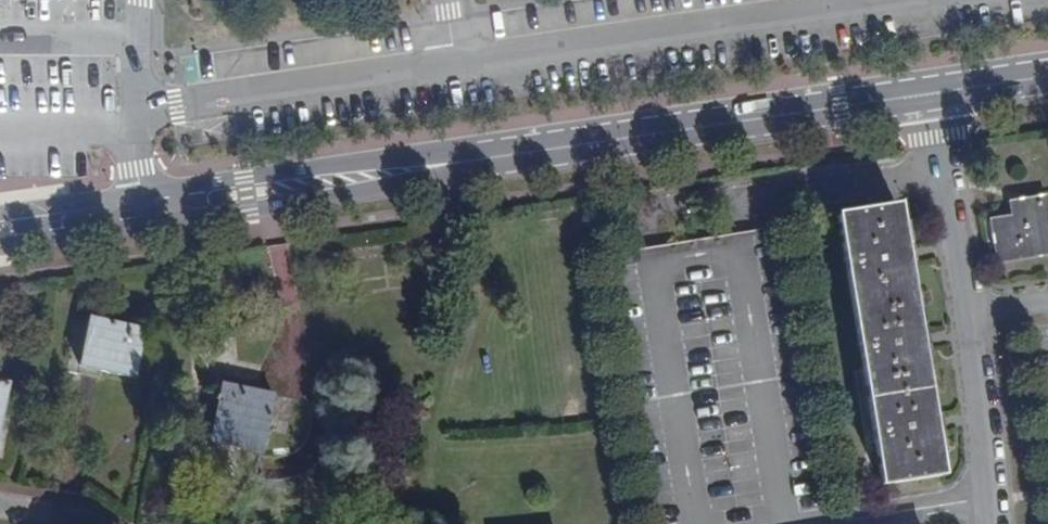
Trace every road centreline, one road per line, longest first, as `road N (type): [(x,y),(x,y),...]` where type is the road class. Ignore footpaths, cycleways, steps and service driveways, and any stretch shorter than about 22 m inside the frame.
road 1 (secondary): [(931,94),(490,158)]
road 2 (residential): [(989,523),(983,432),(931,94)]
road 3 (secondary): [(139,224),(249,210),(490,158)]
road 4 (secondary): [(490,158),(139,195)]
road 5 (unclassified): [(139,195),(141,0)]
road 6 (secondary): [(0,248),(139,224)]
road 7 (secondary): [(139,195),(0,213)]

